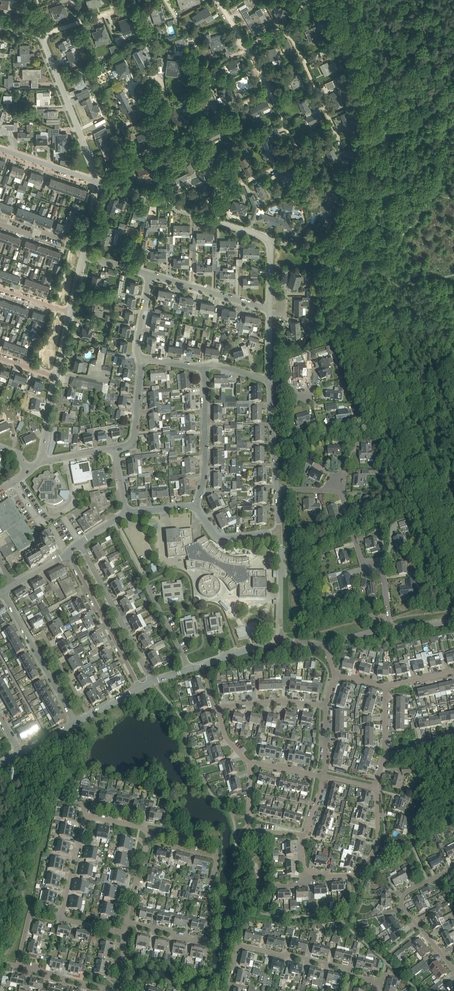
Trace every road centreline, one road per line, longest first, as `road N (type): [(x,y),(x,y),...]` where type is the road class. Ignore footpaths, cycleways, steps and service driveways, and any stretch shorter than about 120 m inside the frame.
road 1 (unclassified): [(453,560),(335,304),(330,258)]
road 2 (unclassified): [(330,258),(366,161),(368,121),(325,0)]
road 3 (residential): [(301,156),(338,137),(292,38),(245,46)]
road 4 (residential): [(125,923),(206,938),(214,840)]
road 5 (residential): [(226,990),(237,945),(350,977)]
road 6 (residential): [(152,681),(79,543)]
road 7 (residential): [(390,628),(384,580),(364,563),(337,491)]
road 8 (residential): [(139,687),(68,556)]
road 9 (unclassified): [(97,174),(41,37)]
road 10 (residential): [(453,970),(403,902),(408,891),(453,868)]
road 11 (residential): [(194,508),(205,473),(204,368)]
road 12 (residential): [(310,873),(355,875),(368,863),(378,843),(377,788)]
road 13 (track): [(453,95),(391,134),(338,137)]
road 14 (residential): [(270,308),(150,275)]
road 15 (residential): [(214,220),(98,183)]

